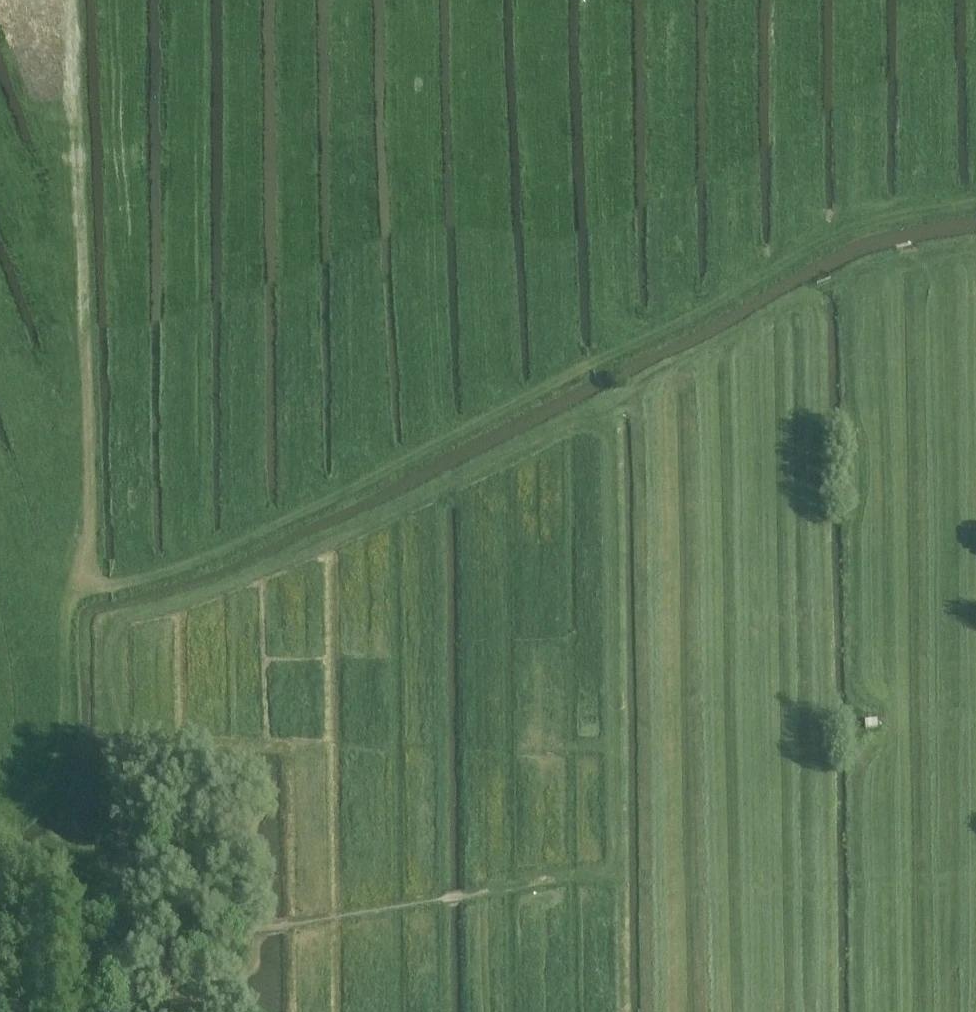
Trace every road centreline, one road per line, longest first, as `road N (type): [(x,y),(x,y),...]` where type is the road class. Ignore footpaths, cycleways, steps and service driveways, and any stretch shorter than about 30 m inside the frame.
road 1 (track): [(0,807),(20,813),(60,780),(65,602),(88,577),(110,587),(237,545),(836,240),(975,204)]
road 2 (track): [(63,0),(93,536),(88,577)]

